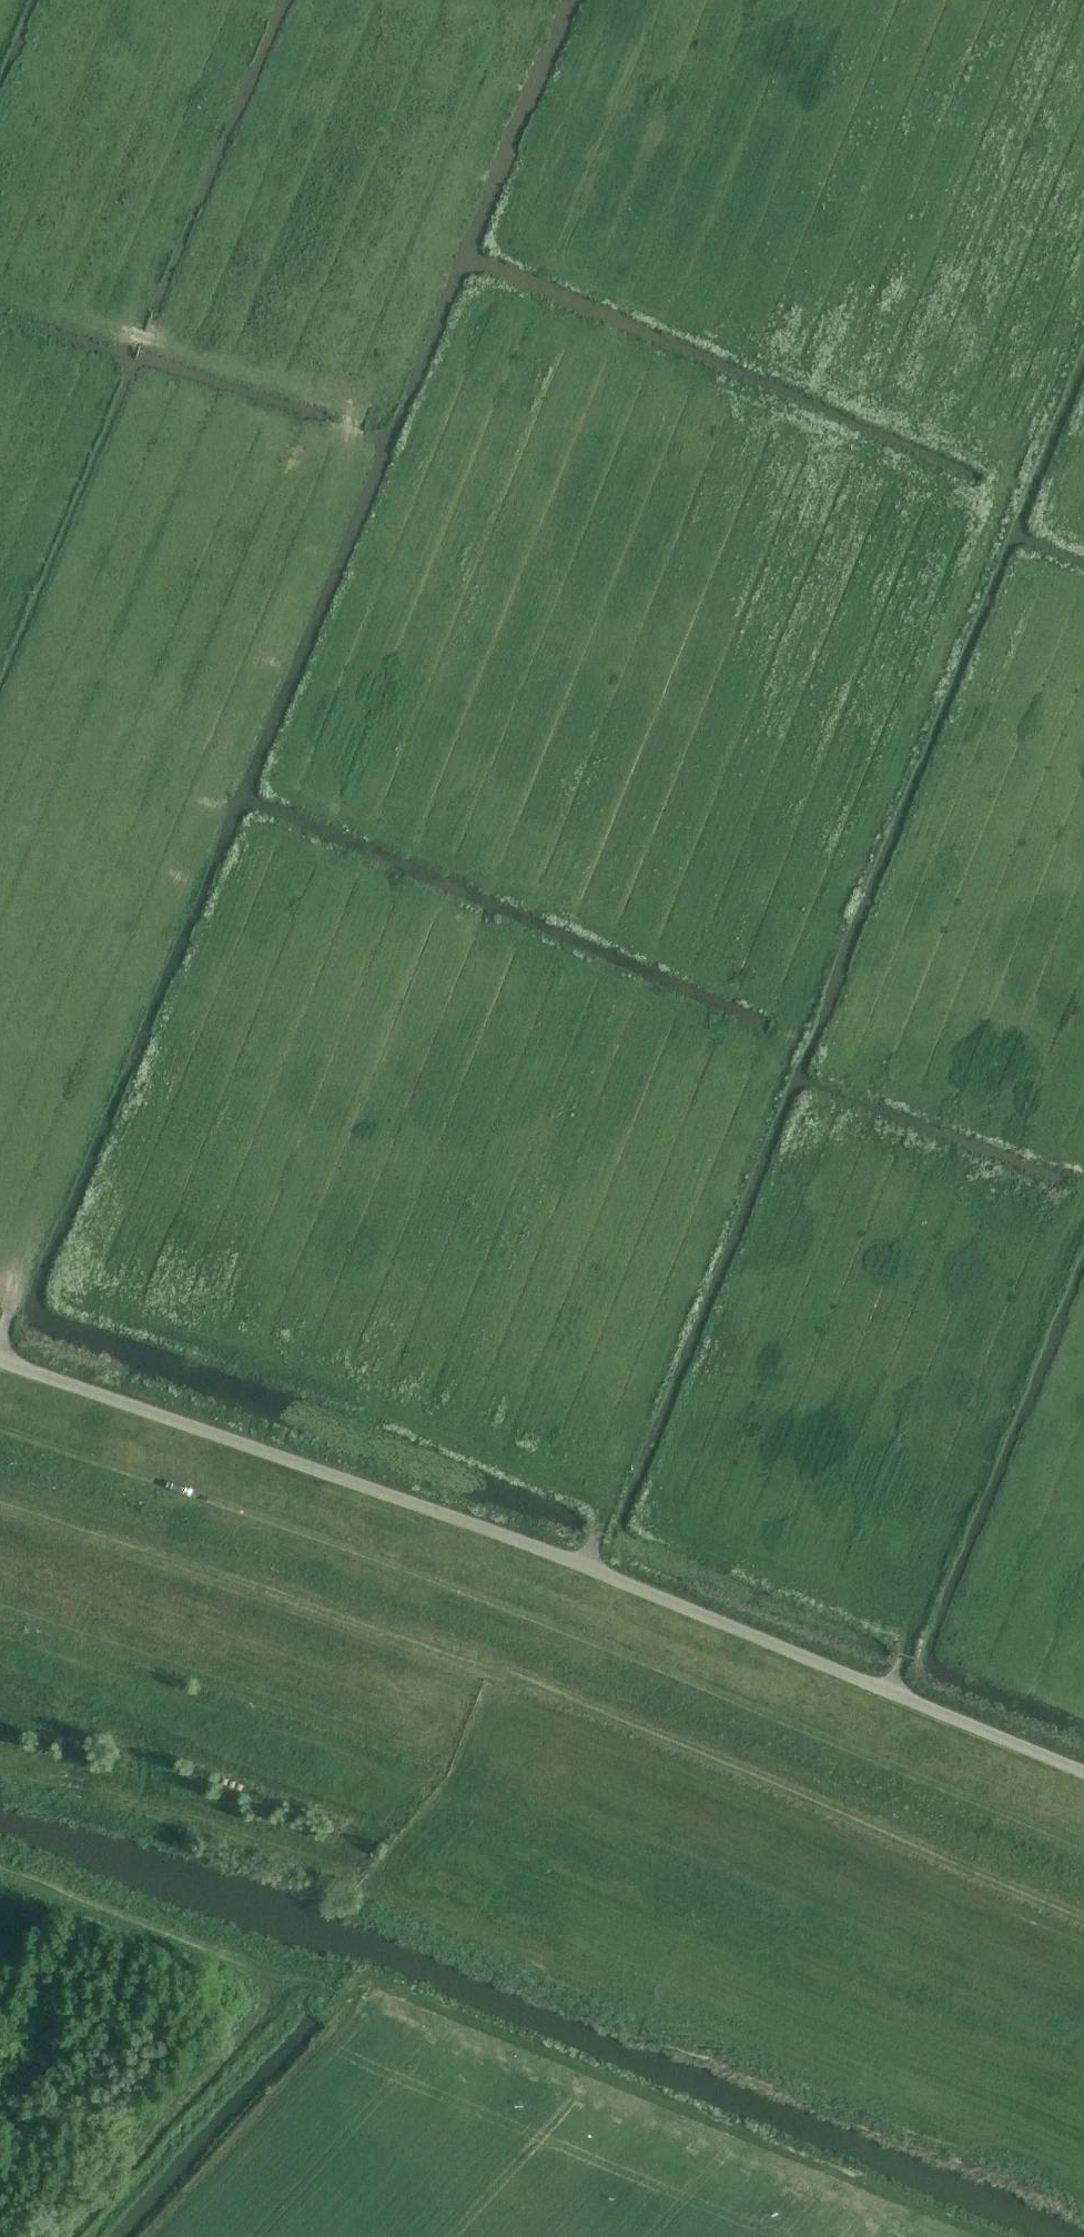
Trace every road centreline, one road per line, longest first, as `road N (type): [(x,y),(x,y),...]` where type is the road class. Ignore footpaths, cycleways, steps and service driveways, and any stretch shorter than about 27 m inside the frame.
road 1 (track): [(1083,1769),(525,1539),(0,1360)]
road 2 (track): [(0,1867),(400,2016)]

